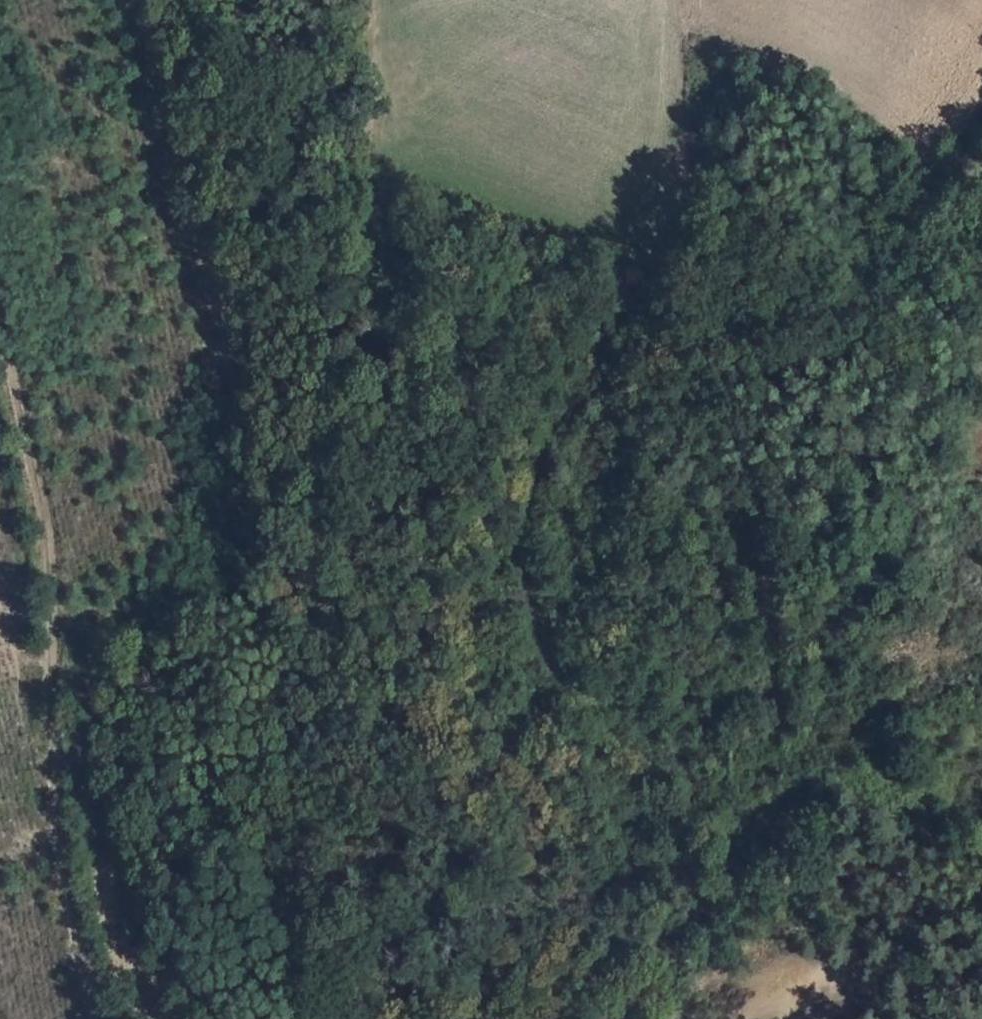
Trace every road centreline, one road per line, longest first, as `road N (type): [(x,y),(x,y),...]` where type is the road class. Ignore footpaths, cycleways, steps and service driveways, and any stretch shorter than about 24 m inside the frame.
road 1 (track): [(114,1018),(63,826),(55,602),(0,370)]
road 2 (track): [(705,0),(913,143)]

